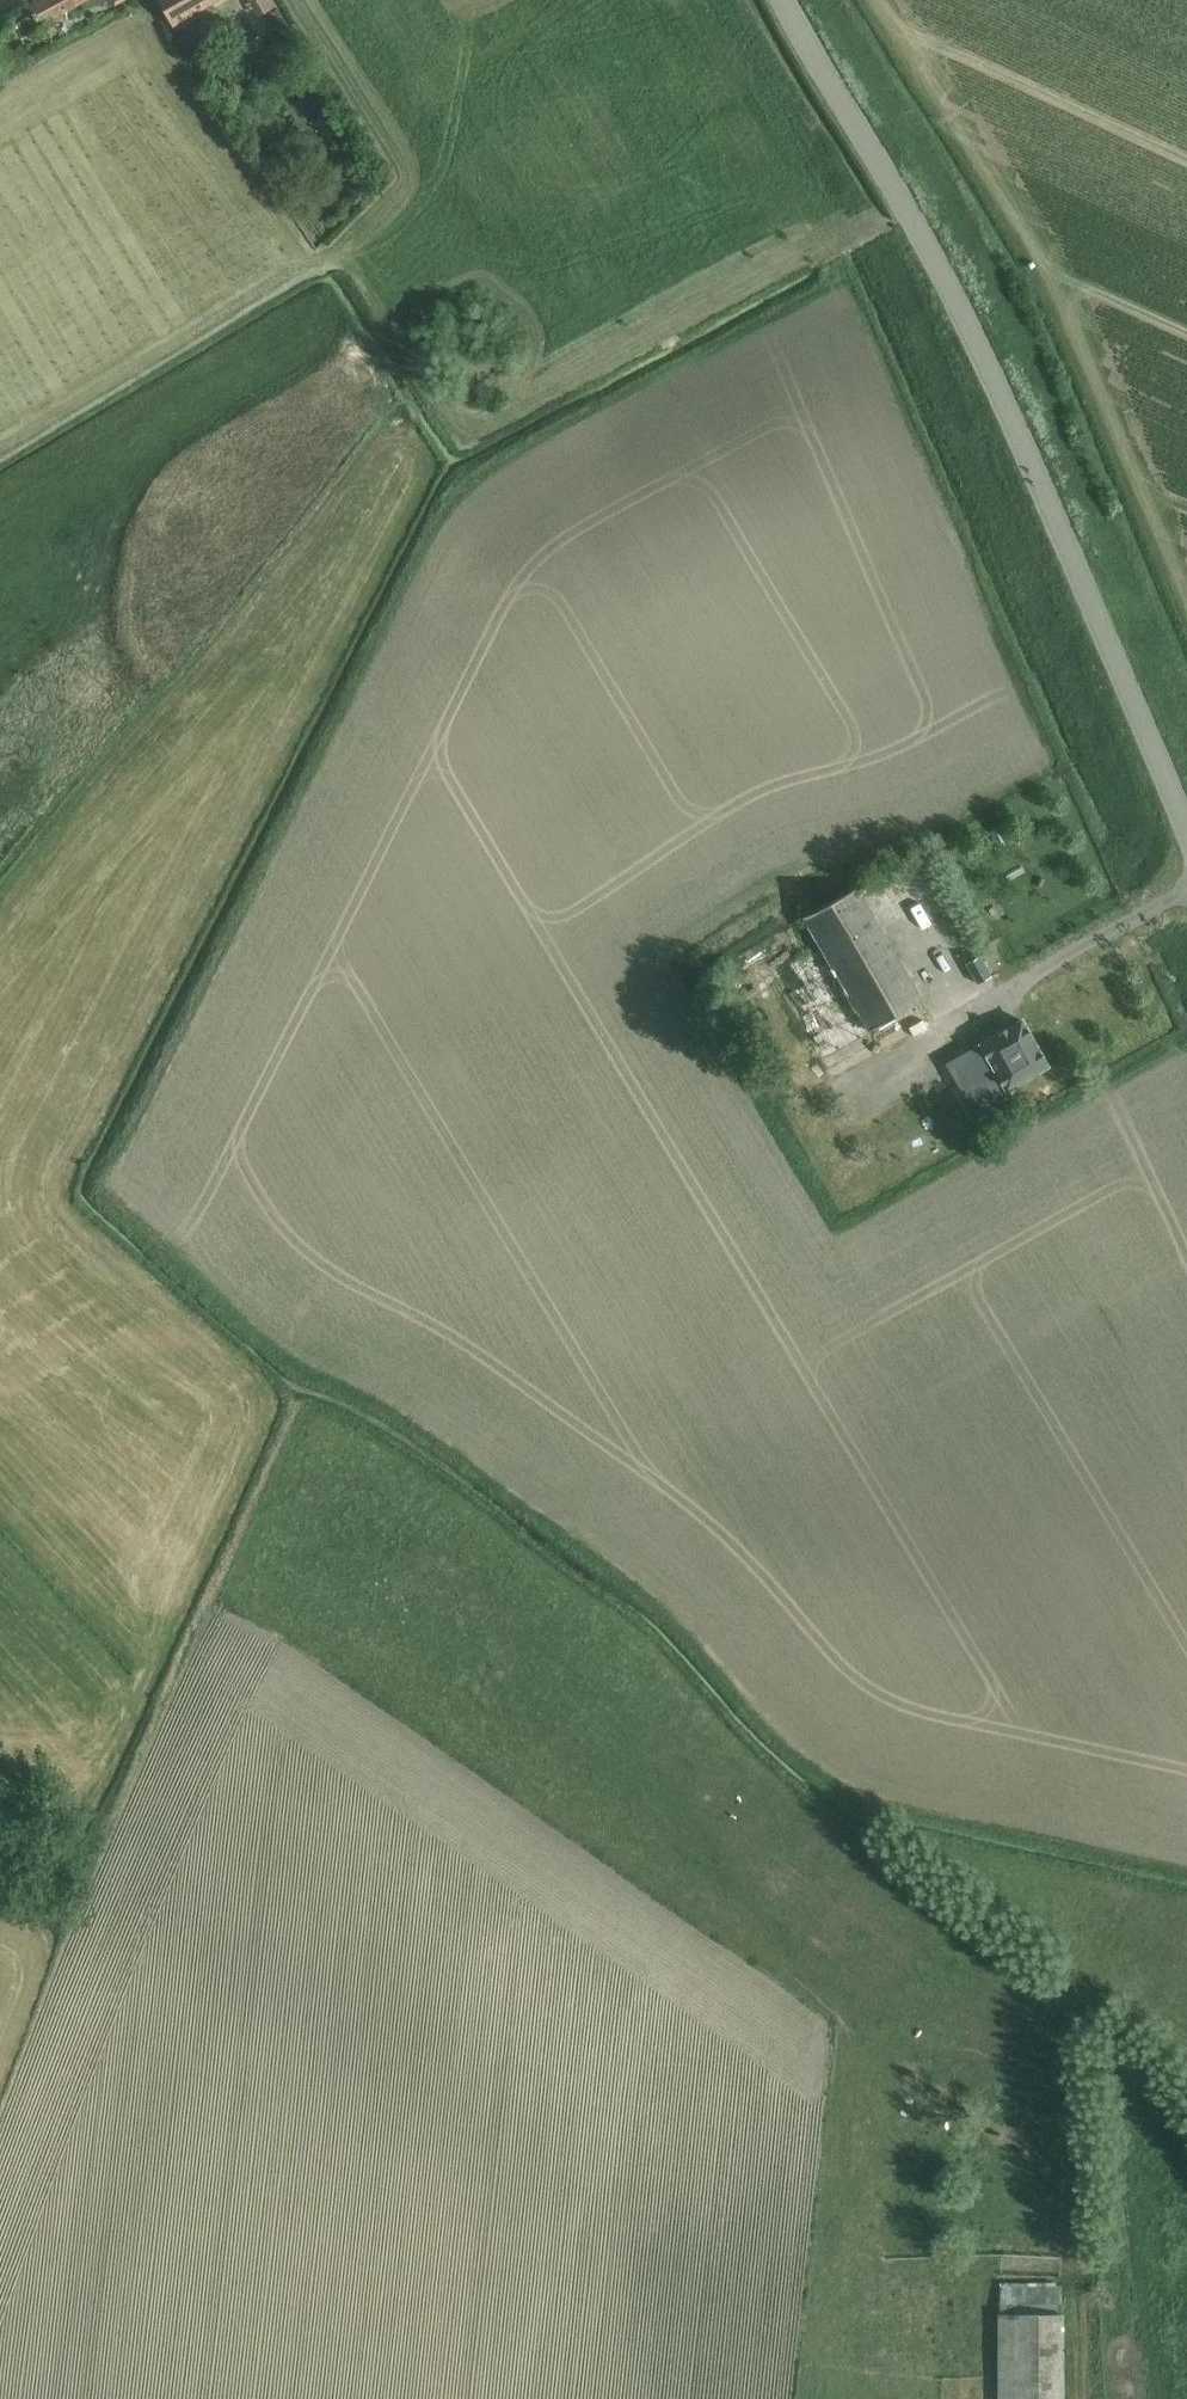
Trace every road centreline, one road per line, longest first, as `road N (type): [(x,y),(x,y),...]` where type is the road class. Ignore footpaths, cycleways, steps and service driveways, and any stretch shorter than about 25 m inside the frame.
road 1 (unclassified): [(1186,831),(954,298),(790,0)]

